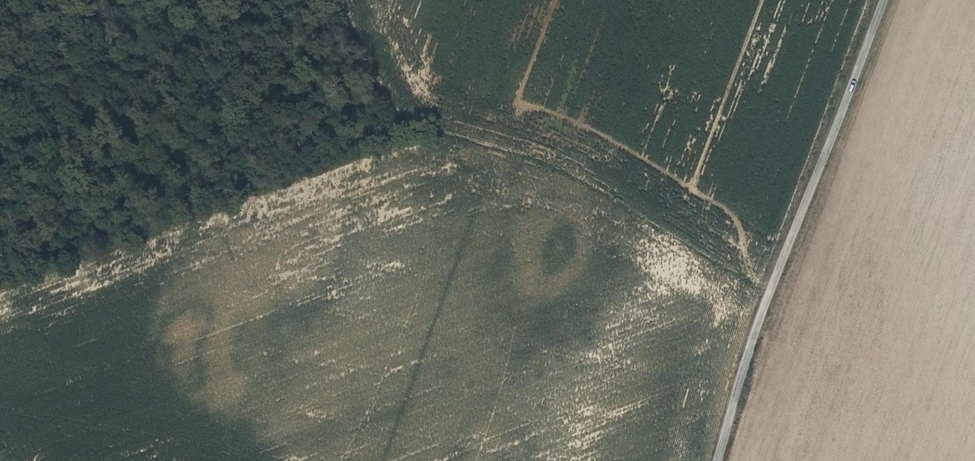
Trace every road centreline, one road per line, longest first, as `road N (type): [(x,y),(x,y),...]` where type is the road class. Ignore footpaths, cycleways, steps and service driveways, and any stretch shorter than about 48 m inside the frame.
road 1 (unclassified): [(716,460),(768,286),(877,0)]

